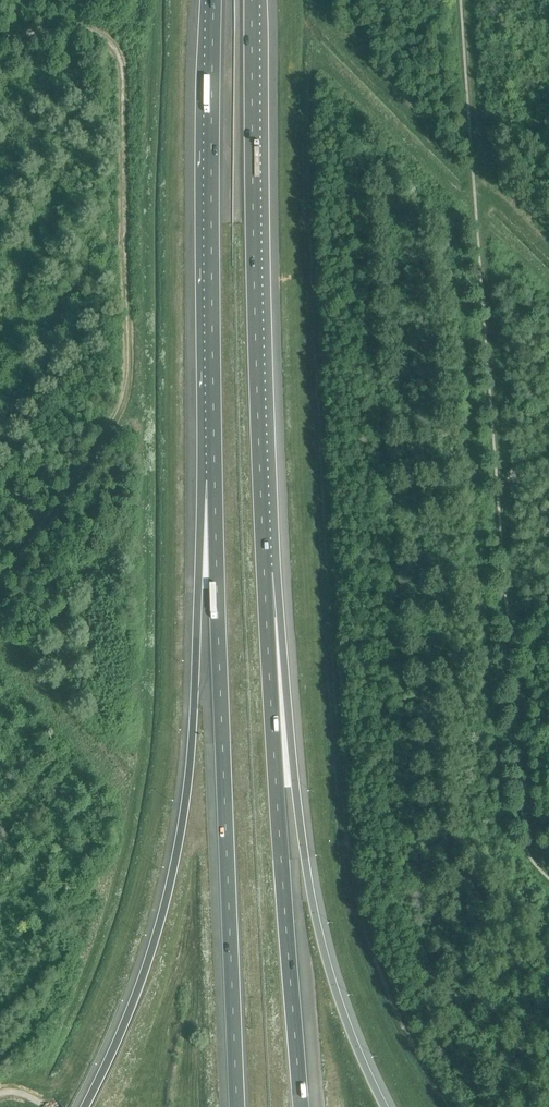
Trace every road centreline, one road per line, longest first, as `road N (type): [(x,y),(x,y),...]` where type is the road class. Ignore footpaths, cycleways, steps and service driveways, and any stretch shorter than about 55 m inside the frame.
road 1 (track): [(0,576),(108,438),(129,392),(131,350),(118,43),(91,23),(0,30)]
road 2 (motorway): [(215,480),(198,589),(182,830),(143,975),(85,1106)]
road 3 (motorway): [(215,480),(238,1106)]
road 4 (motorway): [(264,563),(252,0)]
road 5 (motorway): [(383,1106),(331,979),(309,889),(264,563)]
road 6 (motorway): [(301,1106),(264,563)]
road 7 (motorway): [(215,0),(215,480)]

